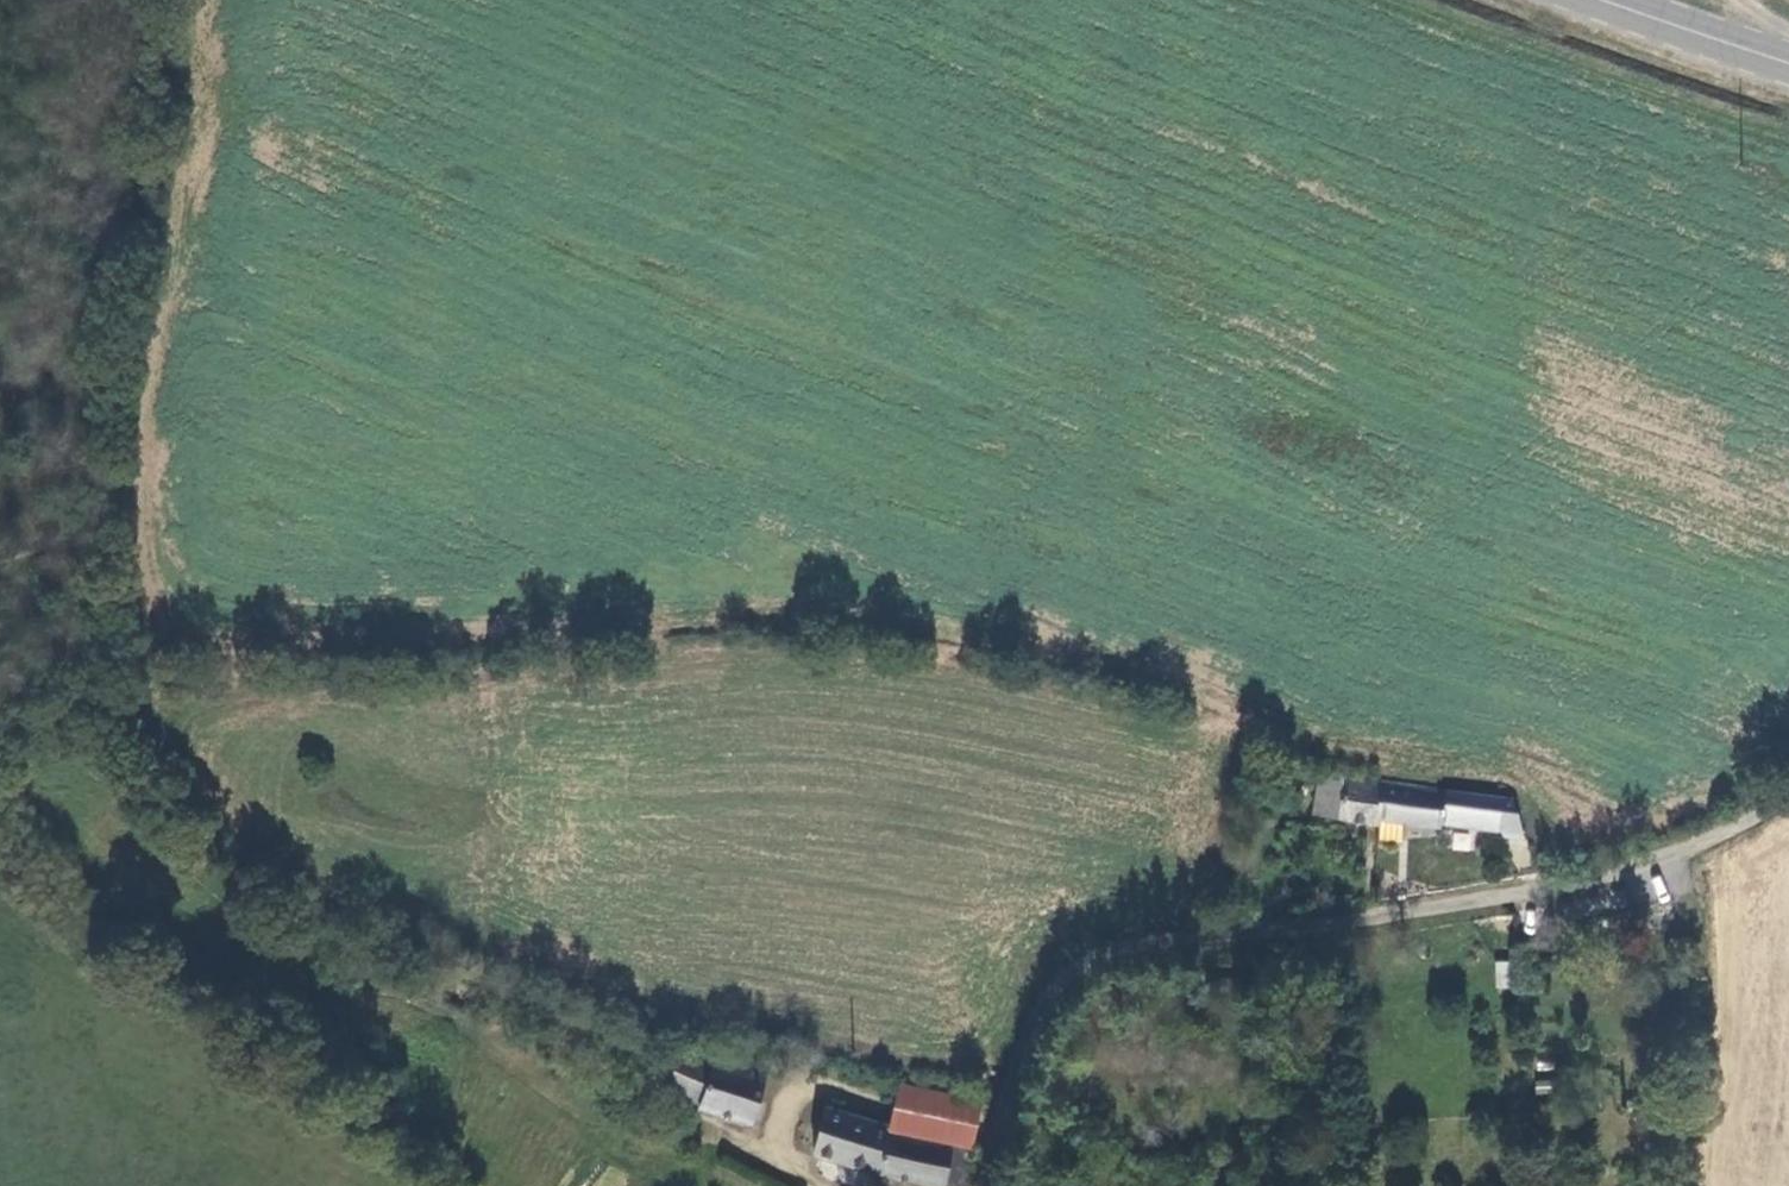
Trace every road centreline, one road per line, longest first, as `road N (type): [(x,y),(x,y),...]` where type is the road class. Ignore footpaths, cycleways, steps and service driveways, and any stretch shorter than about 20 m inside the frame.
road 1 (unclassified): [(1788,800),(1619,872),(1360,916),(1182,931),(1087,957),(1045,993),(1020,1043)]
road 2 (secondary): [(1616,0),(1788,59)]

